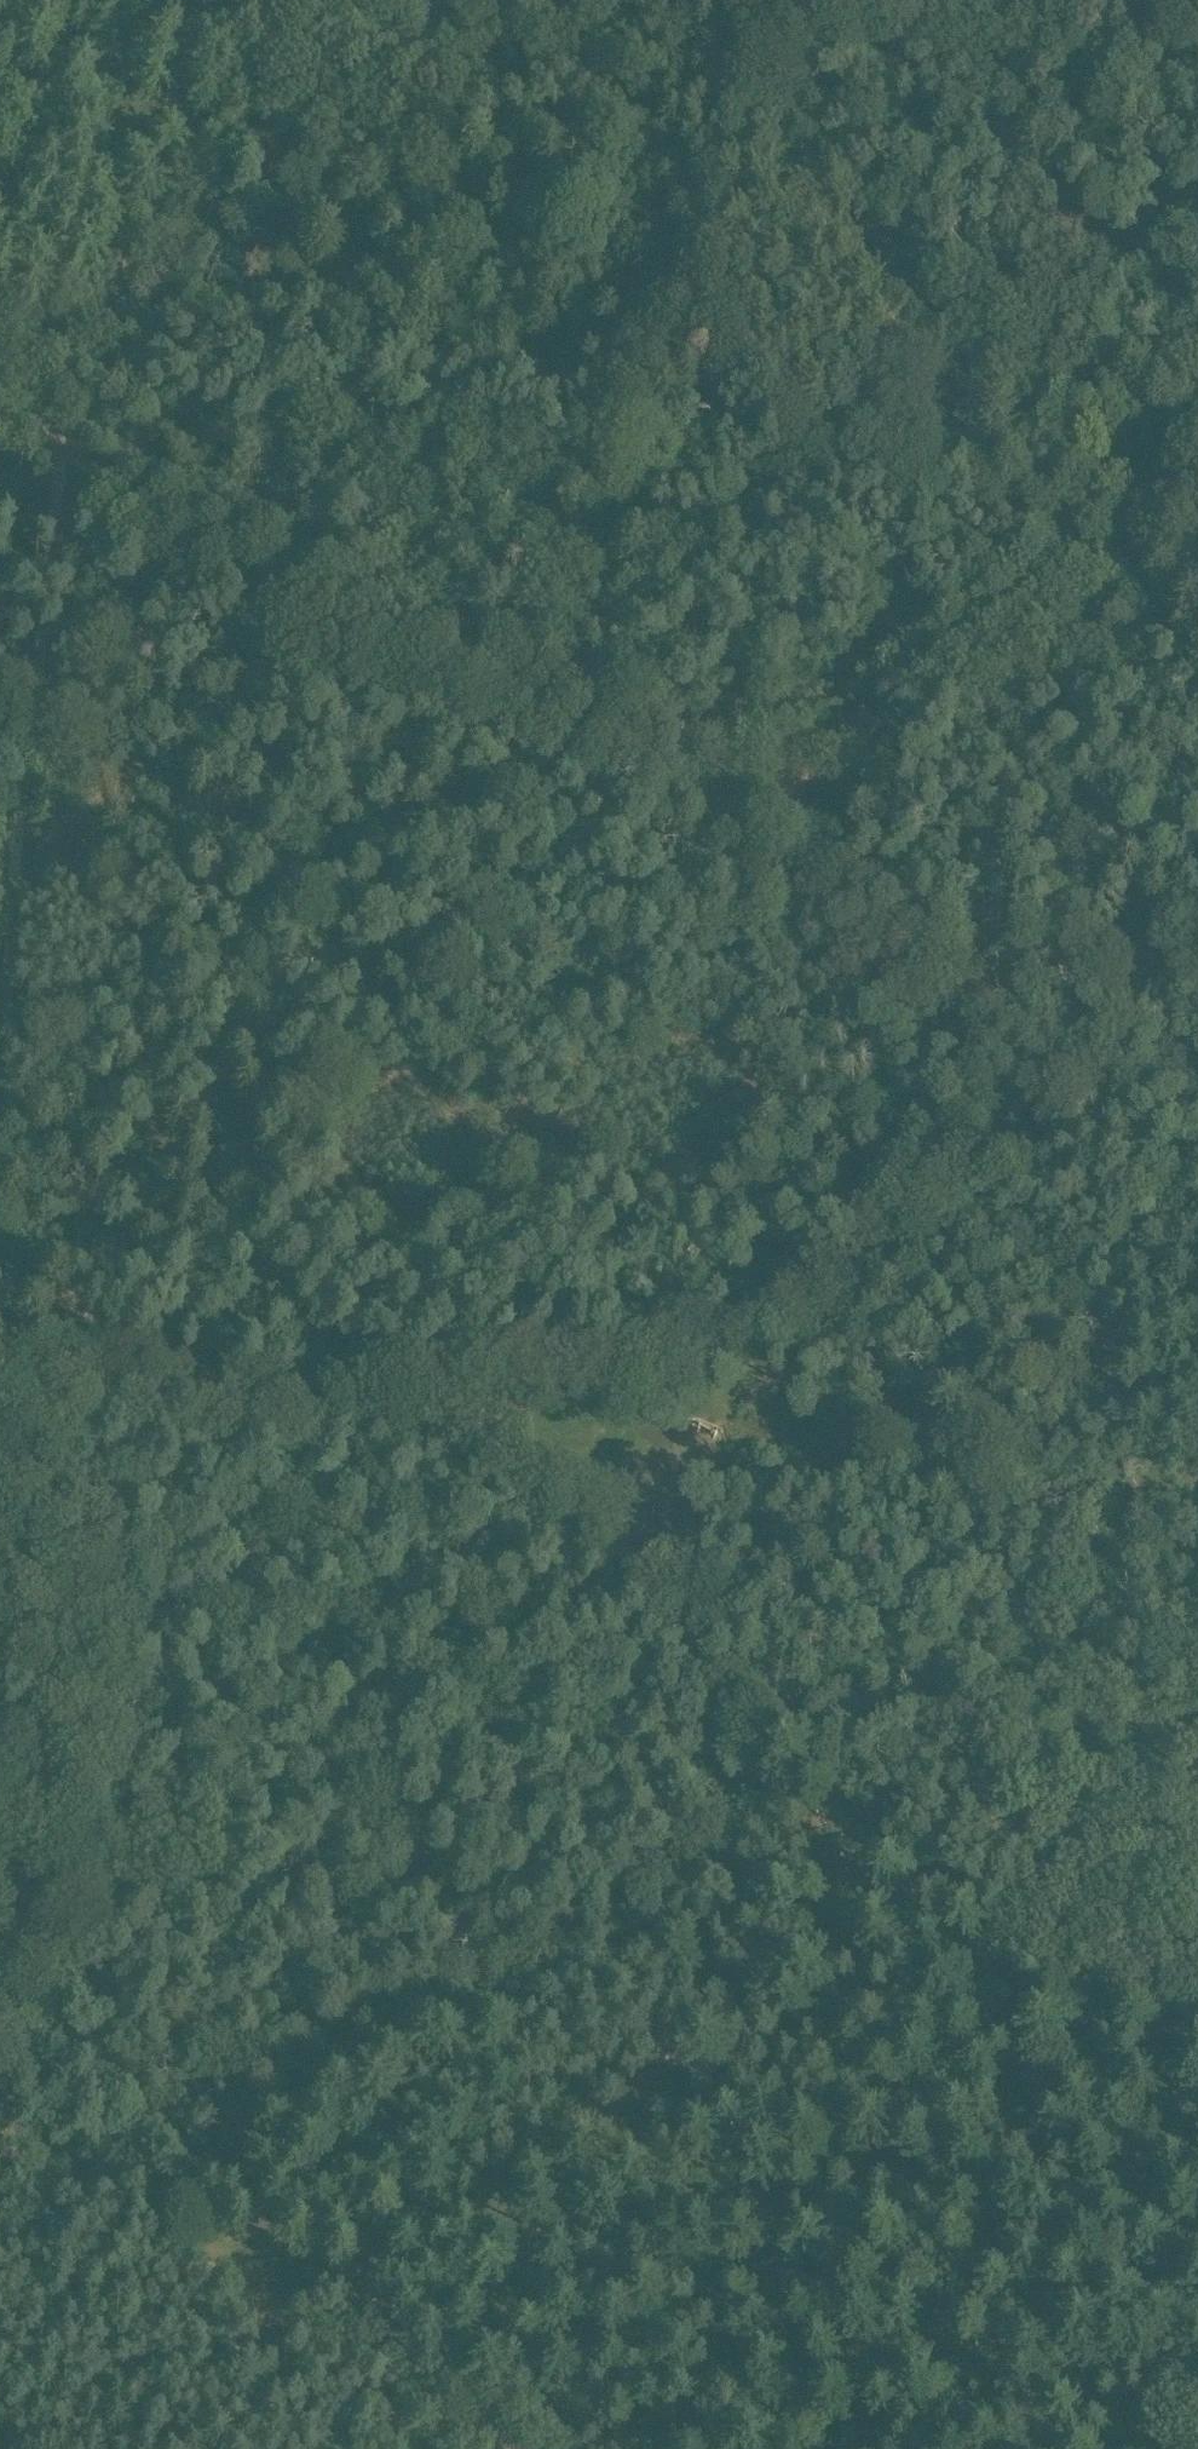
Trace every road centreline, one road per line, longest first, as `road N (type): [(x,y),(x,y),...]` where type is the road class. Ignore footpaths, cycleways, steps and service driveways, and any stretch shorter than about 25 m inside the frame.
road 1 (track): [(0,2153),(29,2156),(514,2448)]

